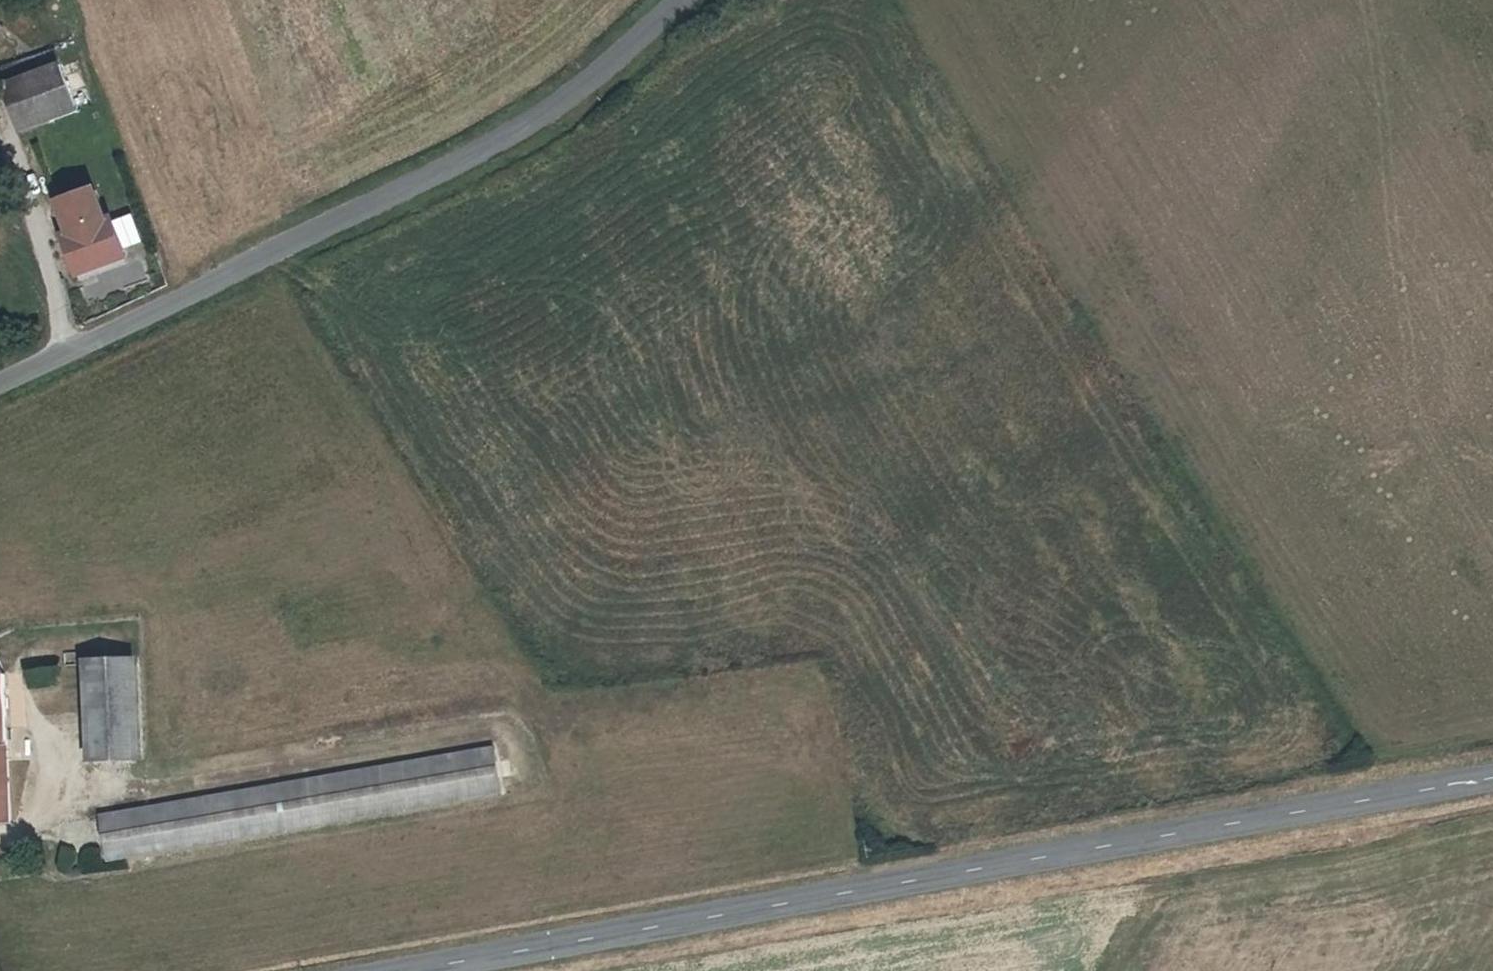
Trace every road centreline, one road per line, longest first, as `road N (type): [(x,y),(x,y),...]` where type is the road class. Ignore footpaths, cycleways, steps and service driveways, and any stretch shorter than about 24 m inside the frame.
road 1 (tertiary): [(438,970),(1492,779)]
road 2 (unclassified): [(681,0),(537,136),(0,385)]

